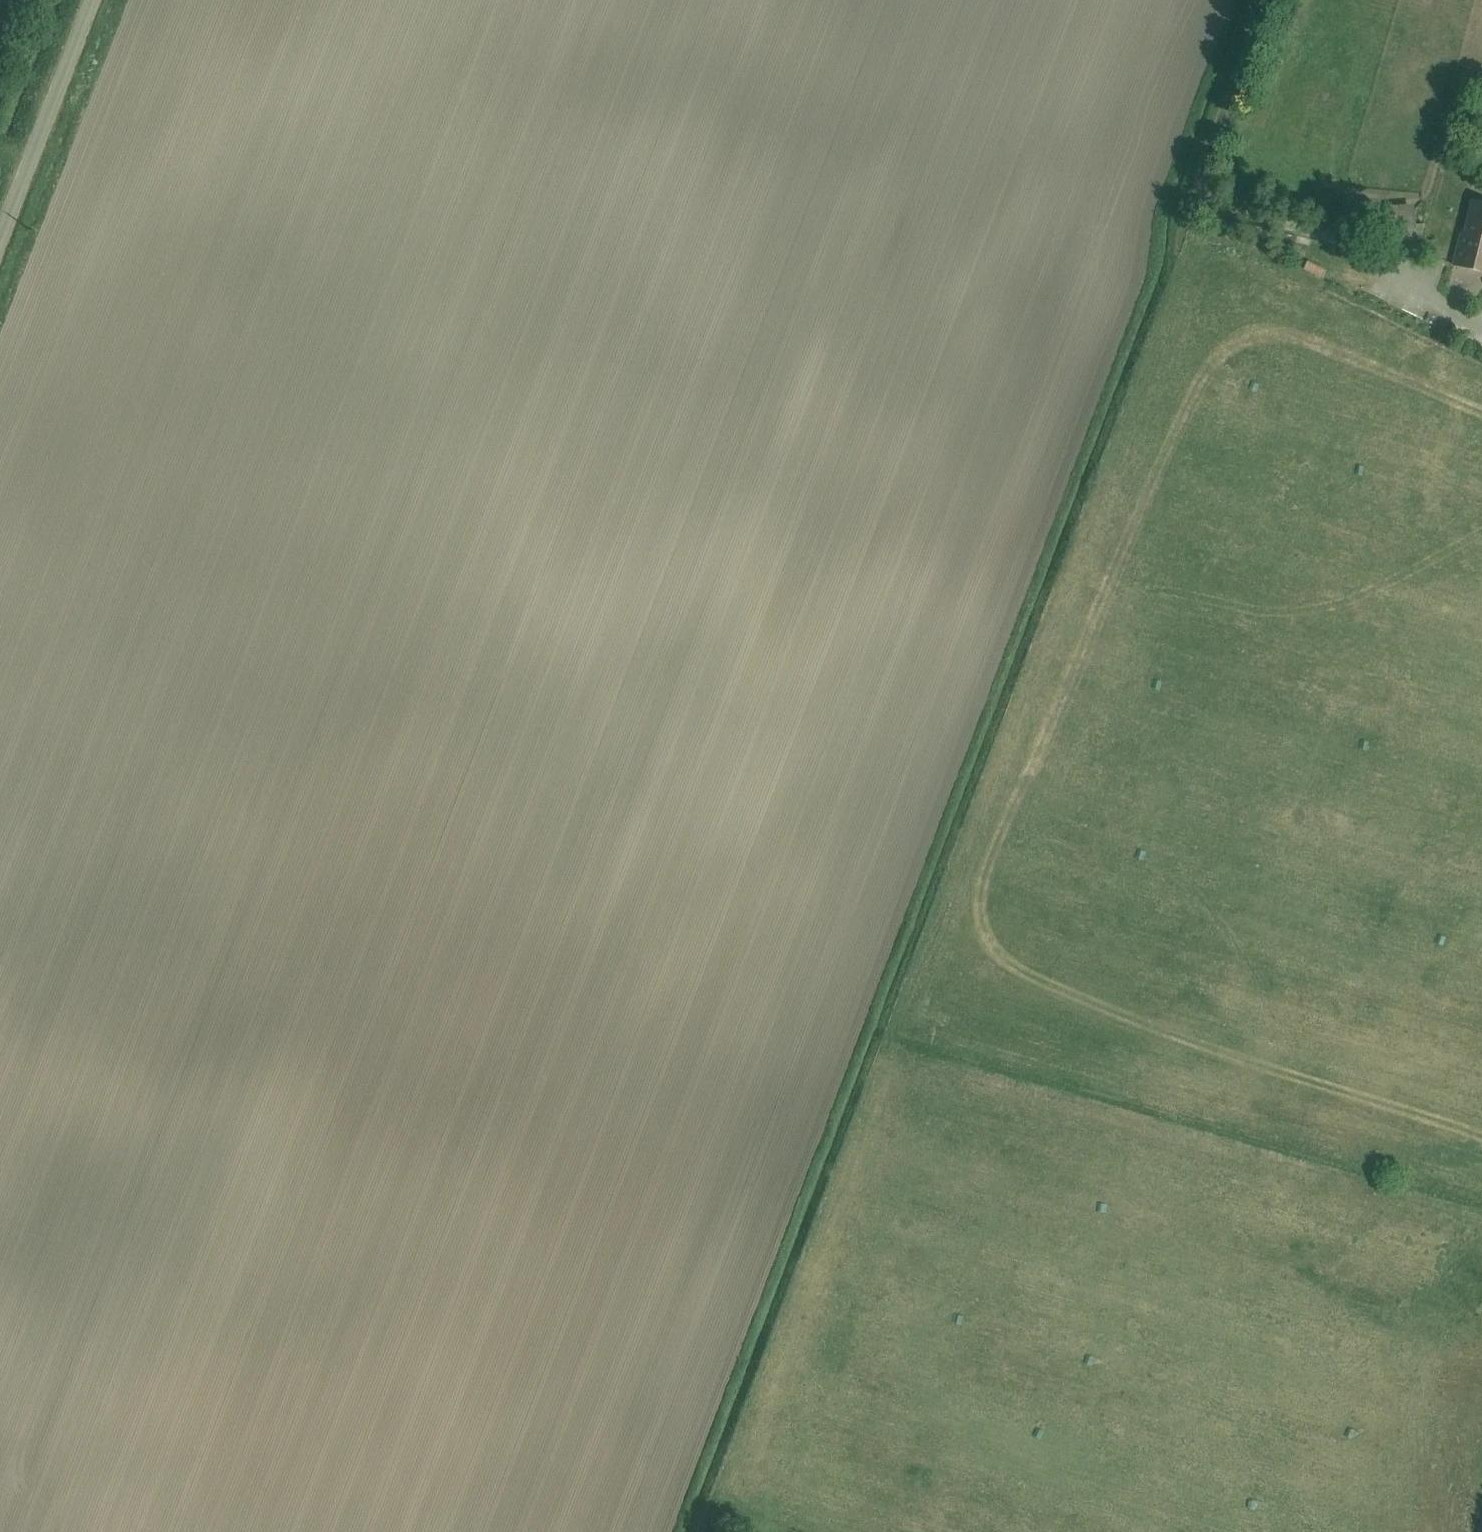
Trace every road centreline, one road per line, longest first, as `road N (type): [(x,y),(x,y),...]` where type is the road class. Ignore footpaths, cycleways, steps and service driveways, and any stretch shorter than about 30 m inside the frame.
road 1 (unclassified): [(1268,0),(1202,198),(1375,255)]
road 2 (unclassified): [(0,237),(92,0)]

